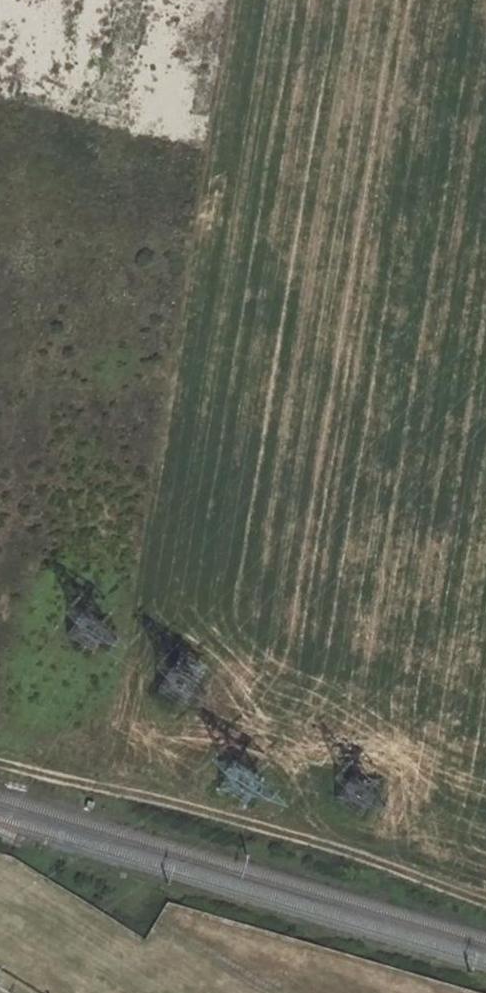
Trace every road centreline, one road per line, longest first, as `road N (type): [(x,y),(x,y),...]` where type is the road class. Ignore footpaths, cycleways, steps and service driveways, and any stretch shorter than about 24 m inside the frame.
road 1 (track): [(0,763),(346,851),(485,902)]

